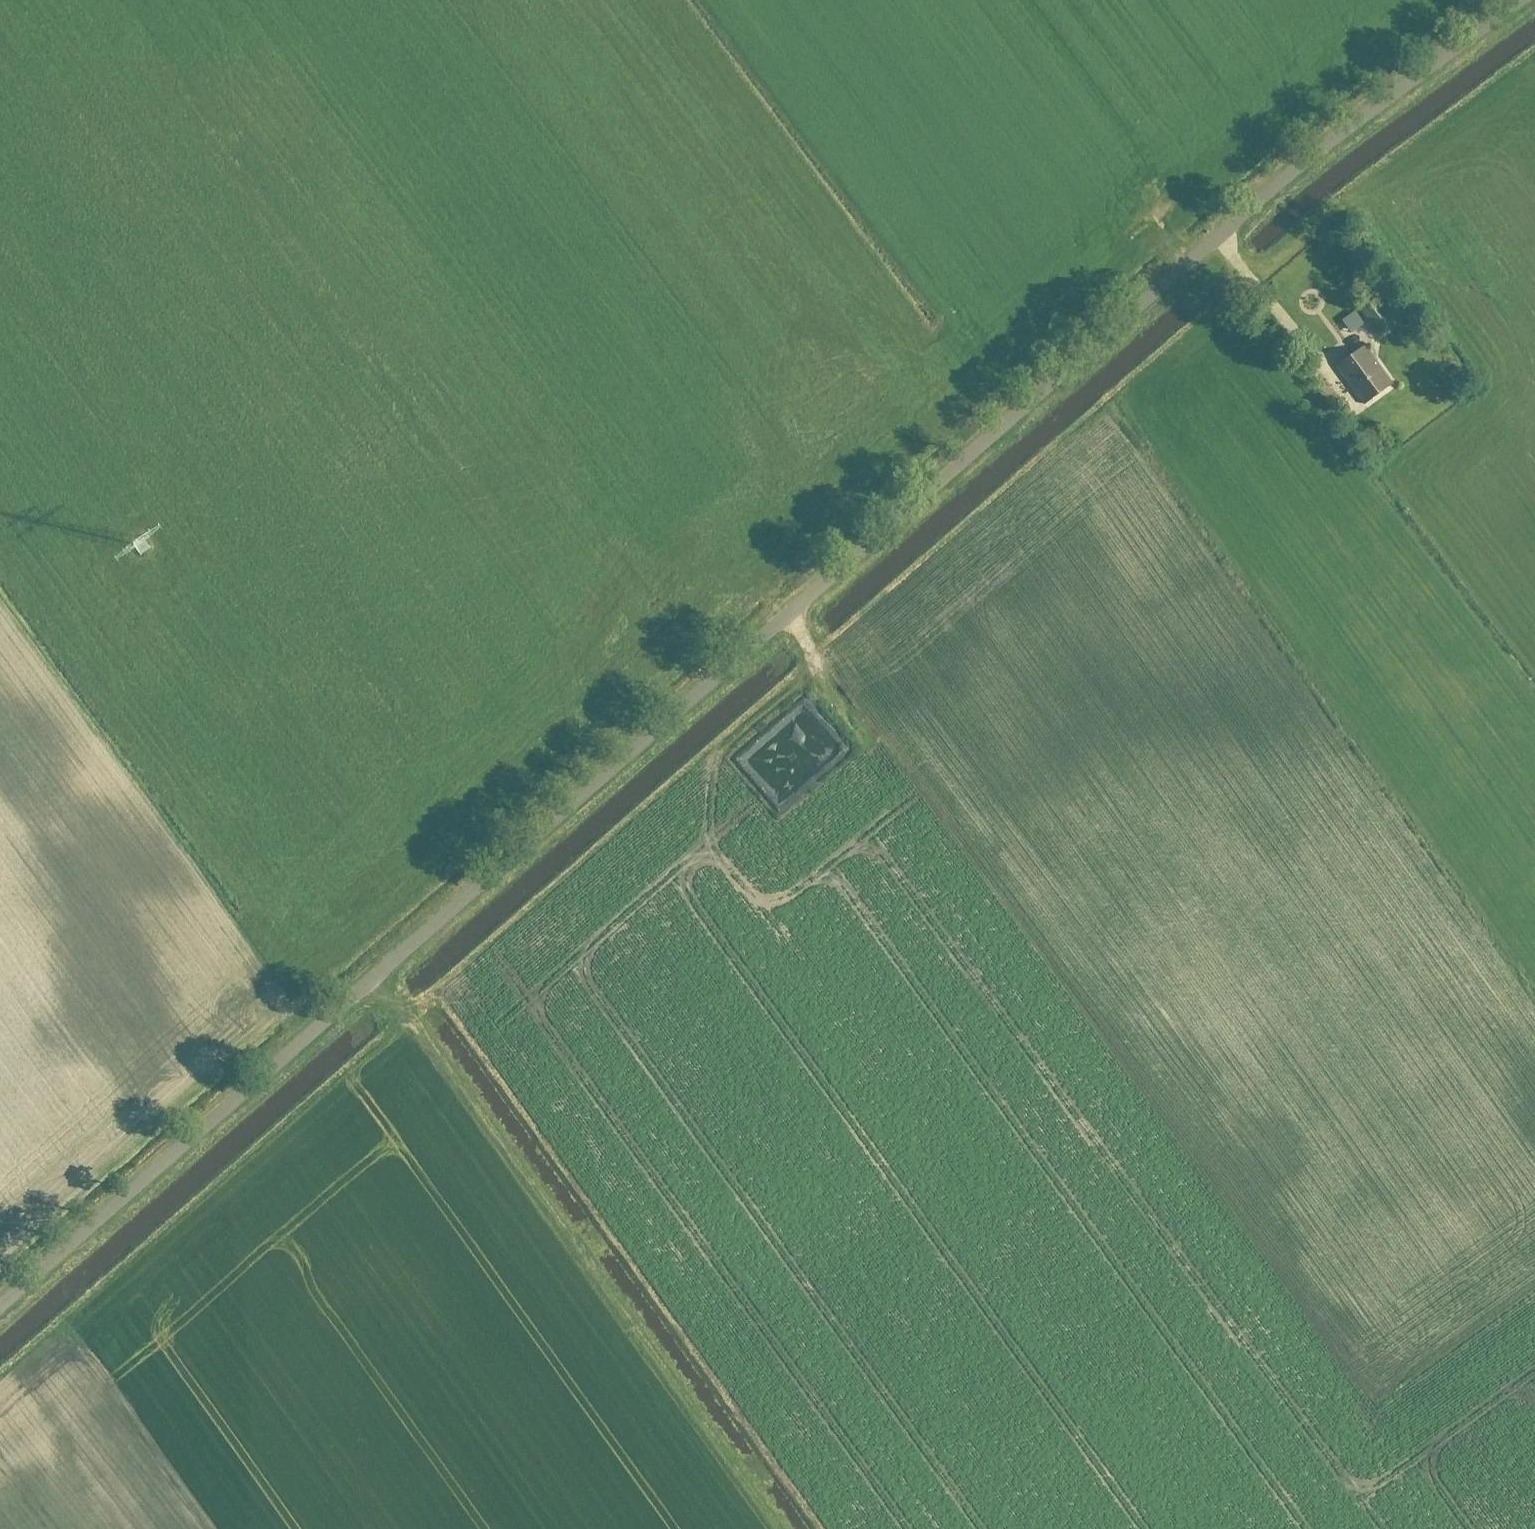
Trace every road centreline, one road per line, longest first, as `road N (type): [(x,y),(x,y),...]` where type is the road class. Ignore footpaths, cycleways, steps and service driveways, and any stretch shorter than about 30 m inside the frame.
road 1 (unclassified): [(0,1310),(1140,308),(1343,141),(1534,9)]

